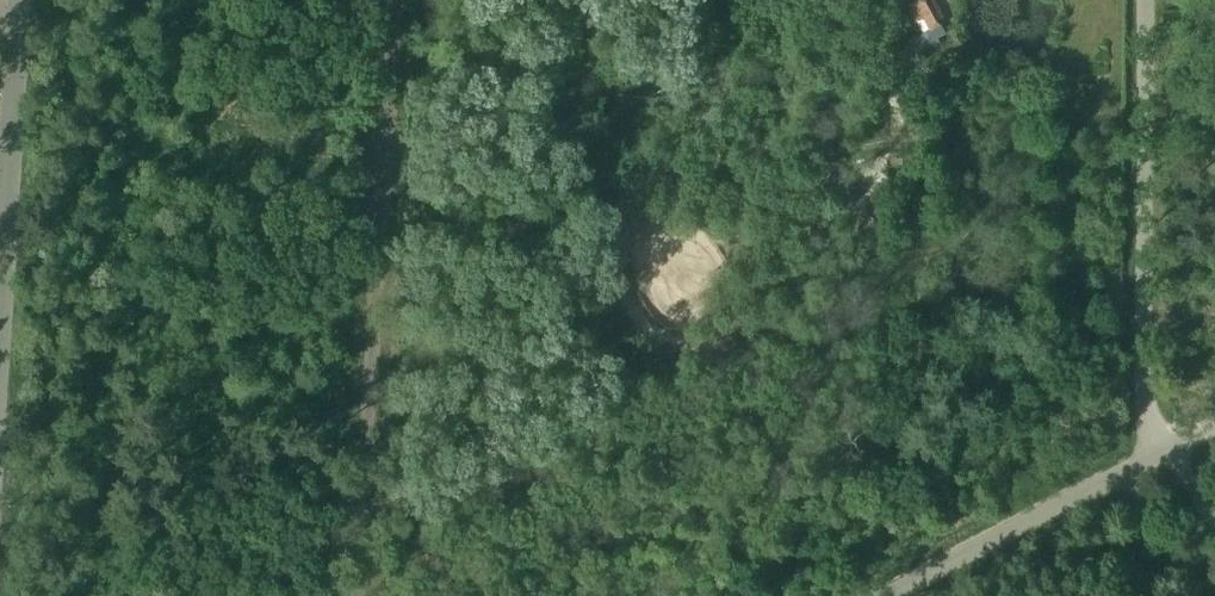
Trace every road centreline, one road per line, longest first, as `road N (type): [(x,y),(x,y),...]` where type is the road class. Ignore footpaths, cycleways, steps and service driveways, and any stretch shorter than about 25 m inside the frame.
road 1 (residential): [(395,0),(361,595)]
road 2 (residential): [(1145,0),(1147,466)]
road 3 (residential): [(0,433),(30,0)]
road 4 (residential): [(893,595),(1147,466)]

